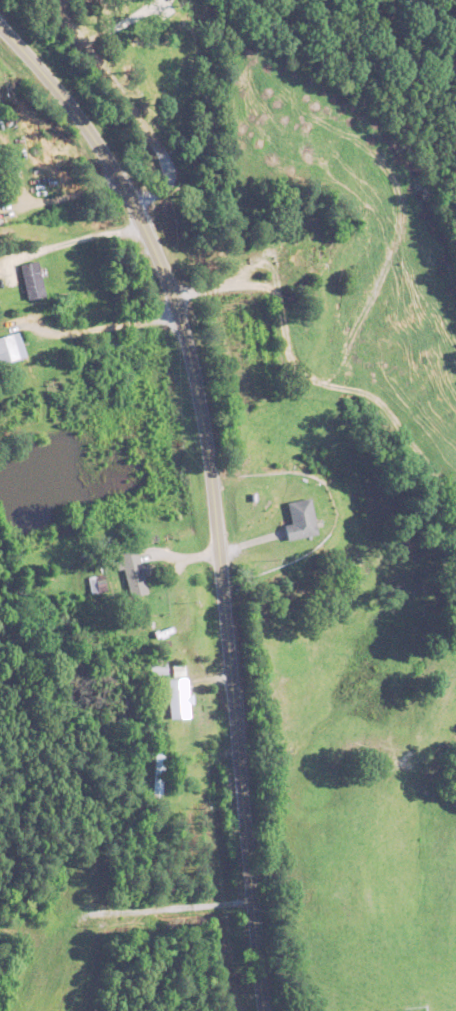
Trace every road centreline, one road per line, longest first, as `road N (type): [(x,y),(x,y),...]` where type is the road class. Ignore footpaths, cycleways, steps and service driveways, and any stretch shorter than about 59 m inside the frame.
road 1 (tertiary): [(269,1010),(196,383),(178,318),(123,190),(0,32)]

